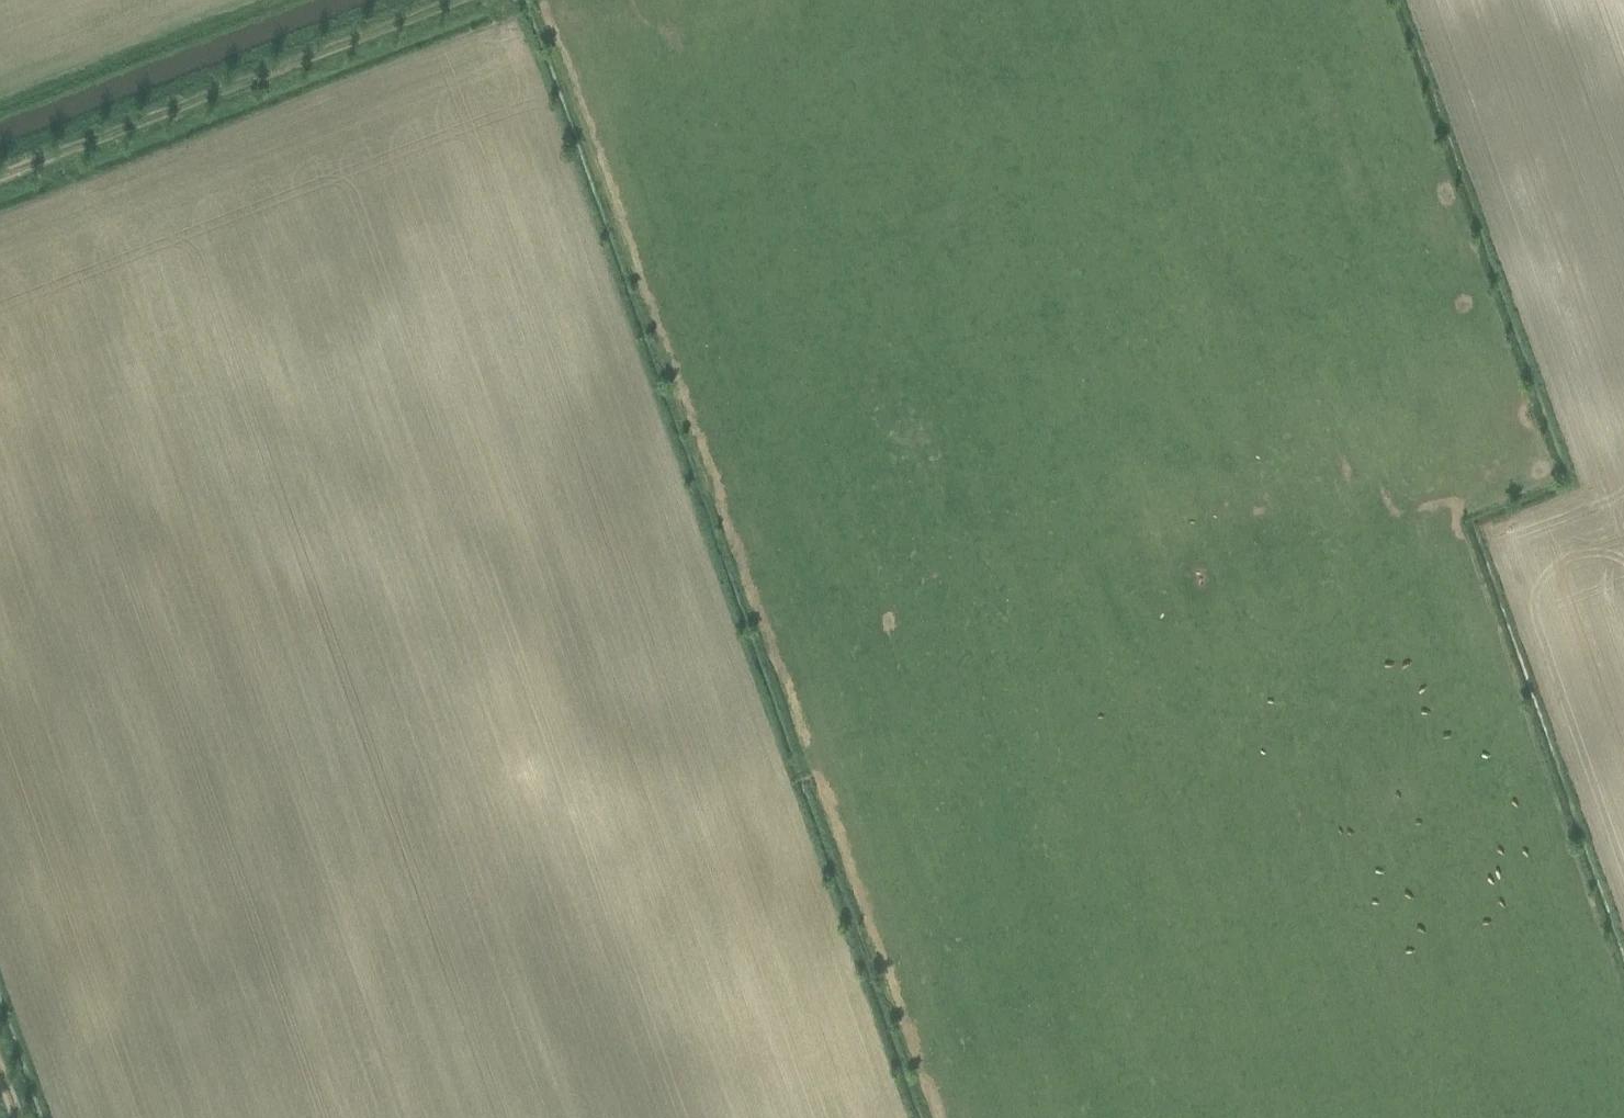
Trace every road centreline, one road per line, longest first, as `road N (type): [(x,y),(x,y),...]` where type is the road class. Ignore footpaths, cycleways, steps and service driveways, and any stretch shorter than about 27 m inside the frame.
road 1 (track): [(474,0),(0,178)]

